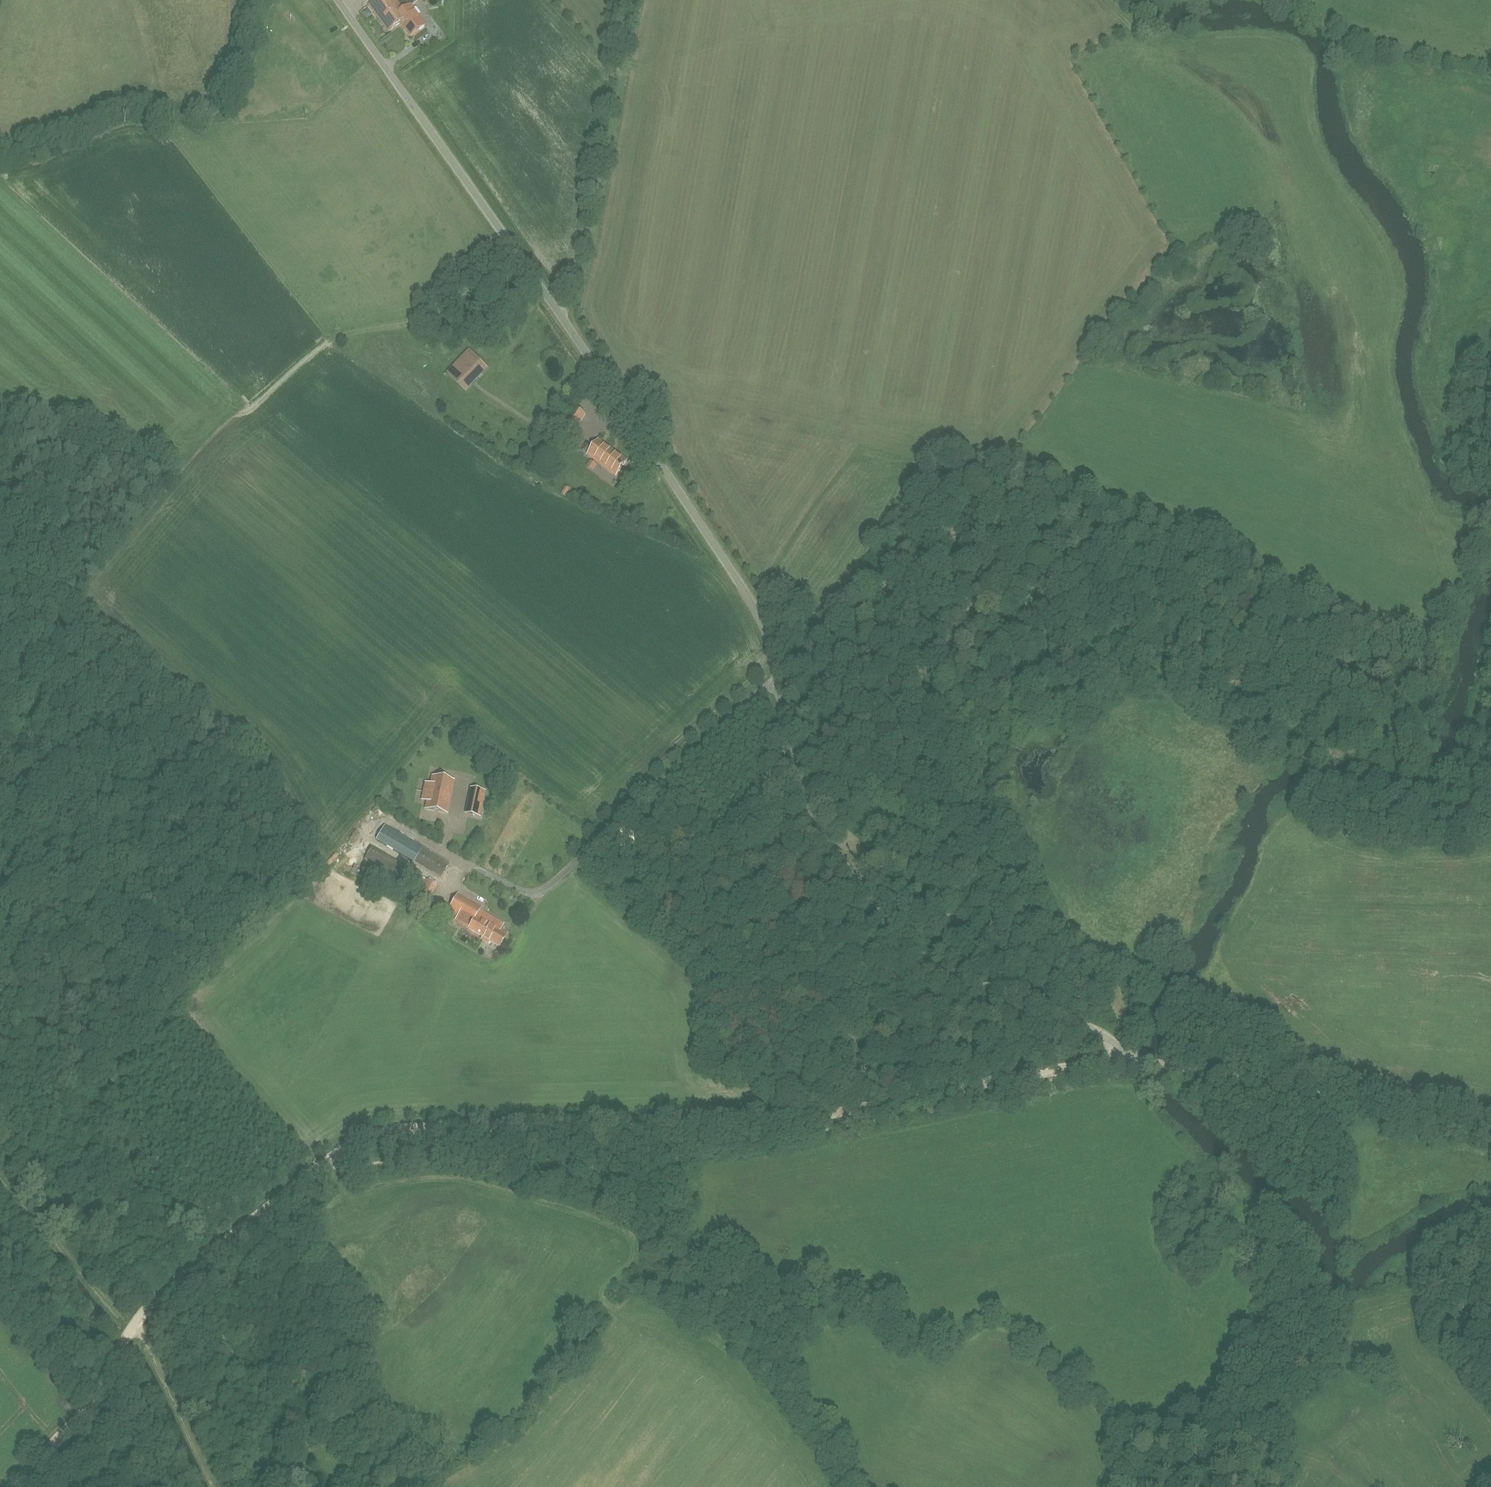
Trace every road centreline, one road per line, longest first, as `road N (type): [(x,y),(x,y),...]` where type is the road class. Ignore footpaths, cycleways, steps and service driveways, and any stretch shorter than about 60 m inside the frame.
road 1 (unclassified): [(1122,1058),(1073,1018),(914,953),(848,875),(805,790),(768,632),(743,586),(337,0)]
road 2 (track): [(138,1317),(340,1150),(378,1132),(800,1117),(1110,1059)]
road 3 (unclassified): [(1490,1139),(1338,1097),(1122,1058)]
road 4 (track): [(642,0),(593,258),(561,316)]
road 5 (track): [(506,238),(456,297),(432,312),(330,340),(243,413)]
road 6 (track): [(10,1486),(83,1411),(138,1317)]

